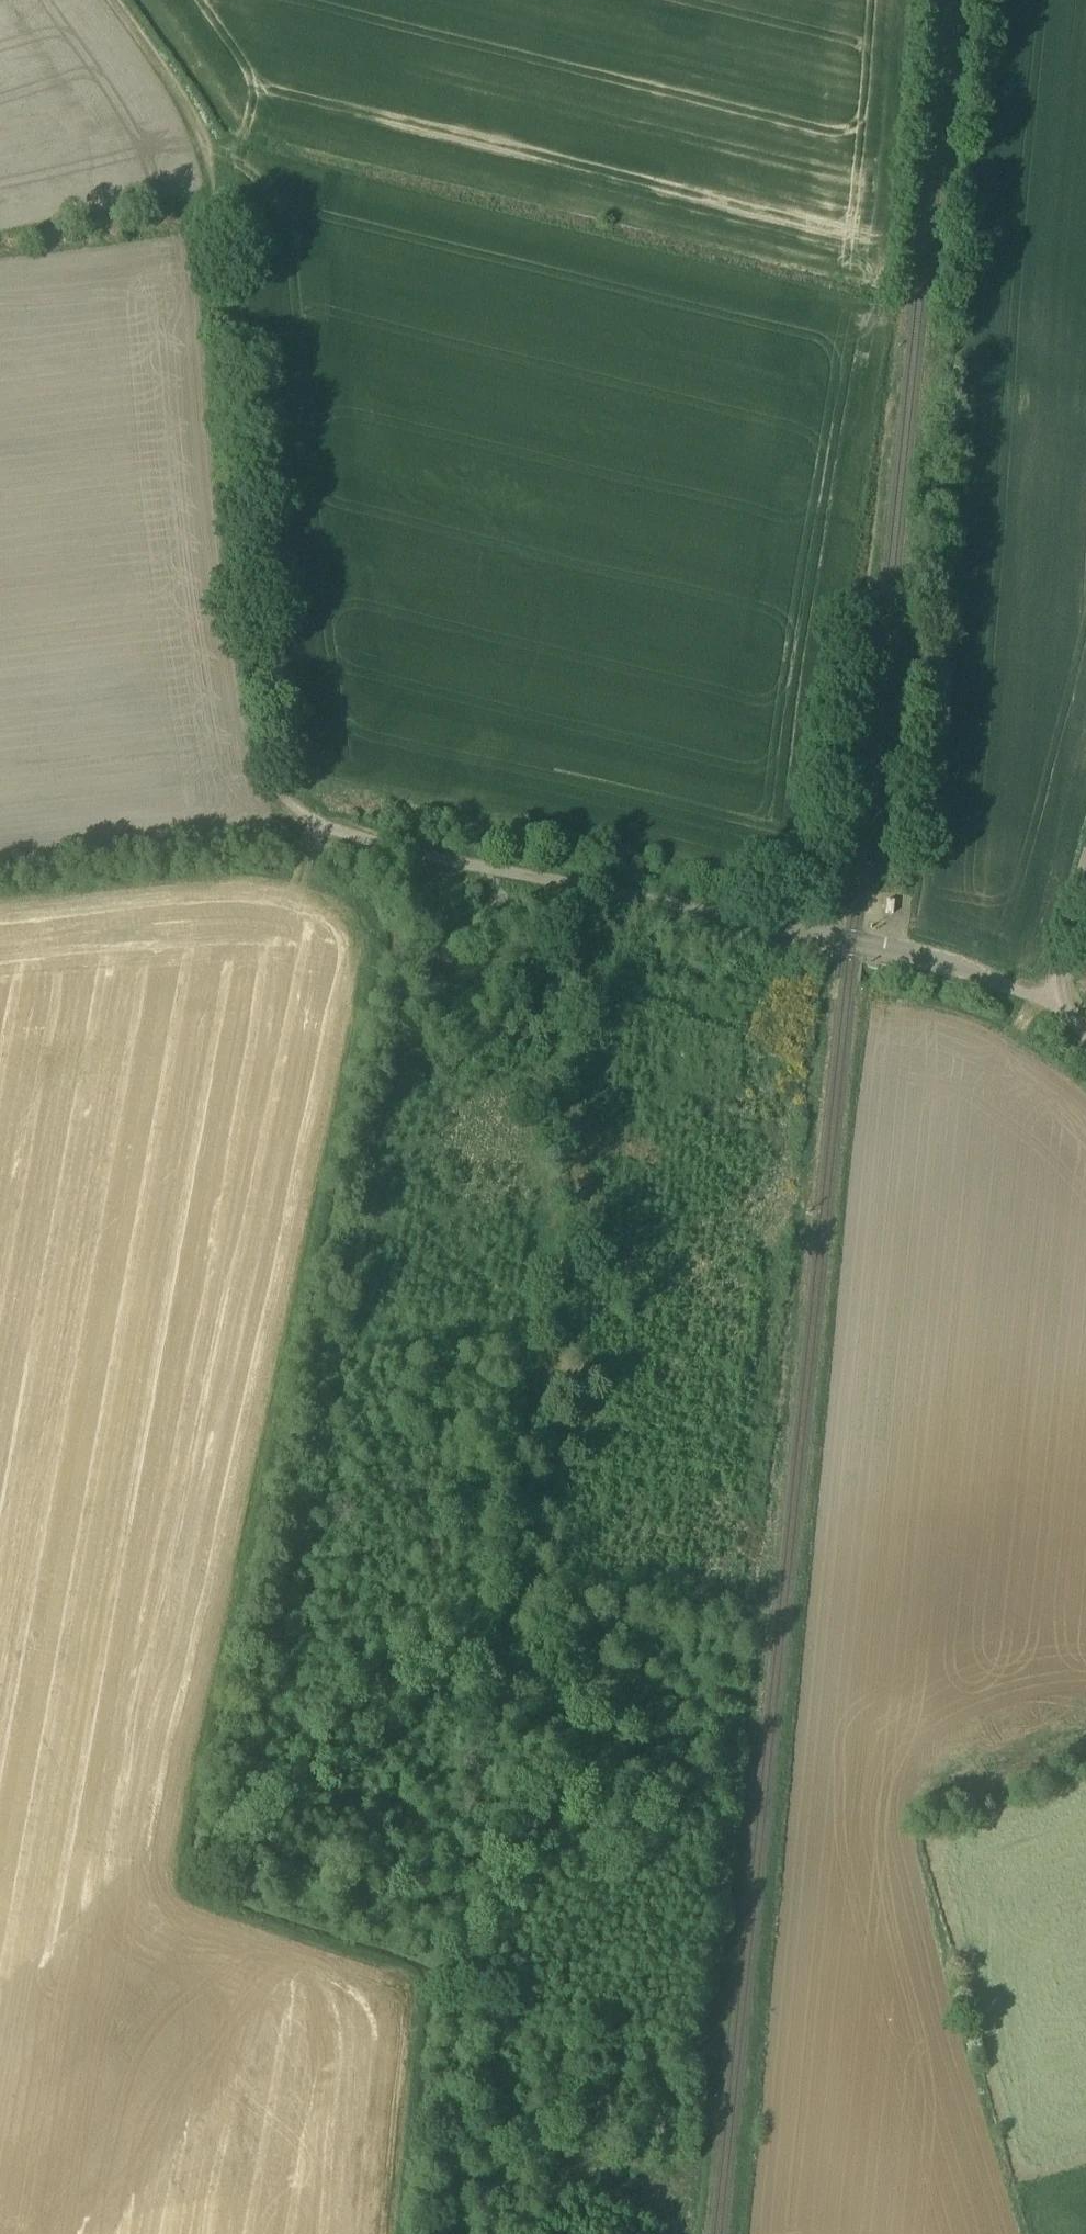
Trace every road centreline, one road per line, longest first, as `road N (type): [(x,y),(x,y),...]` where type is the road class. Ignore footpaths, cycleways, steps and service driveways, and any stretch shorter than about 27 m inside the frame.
road 1 (track): [(103,0),(203,138),(288,778),(389,839),(852,945),(1038,976)]
road 2 (unclassified): [(1085,803),(1038,976),(1085,1029)]

